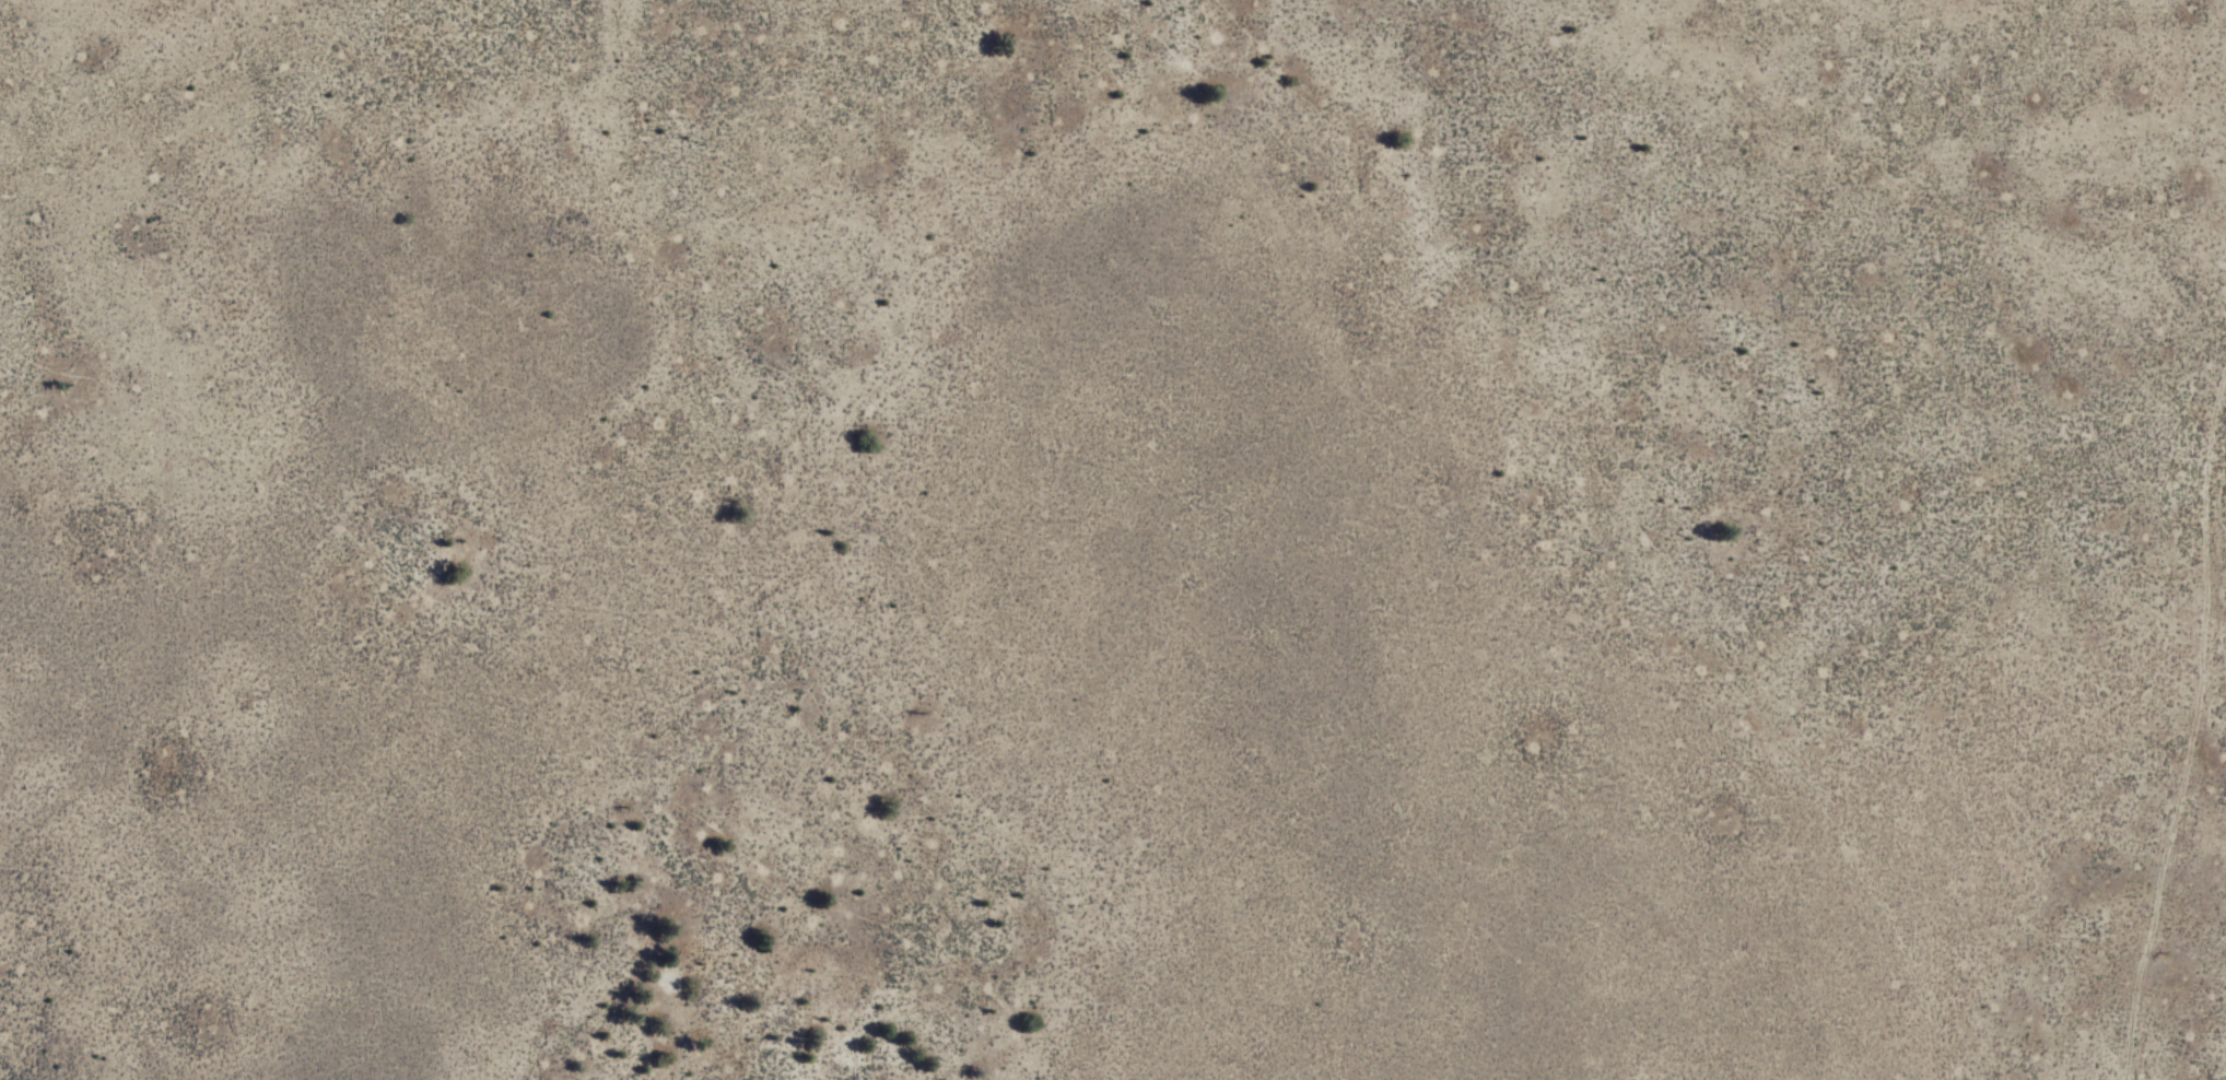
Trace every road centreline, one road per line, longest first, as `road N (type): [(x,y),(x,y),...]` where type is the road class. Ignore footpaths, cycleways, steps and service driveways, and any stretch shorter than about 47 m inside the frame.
road 1 (track): [(2137,1079),(2200,715),(2211,425),(2225,381)]

